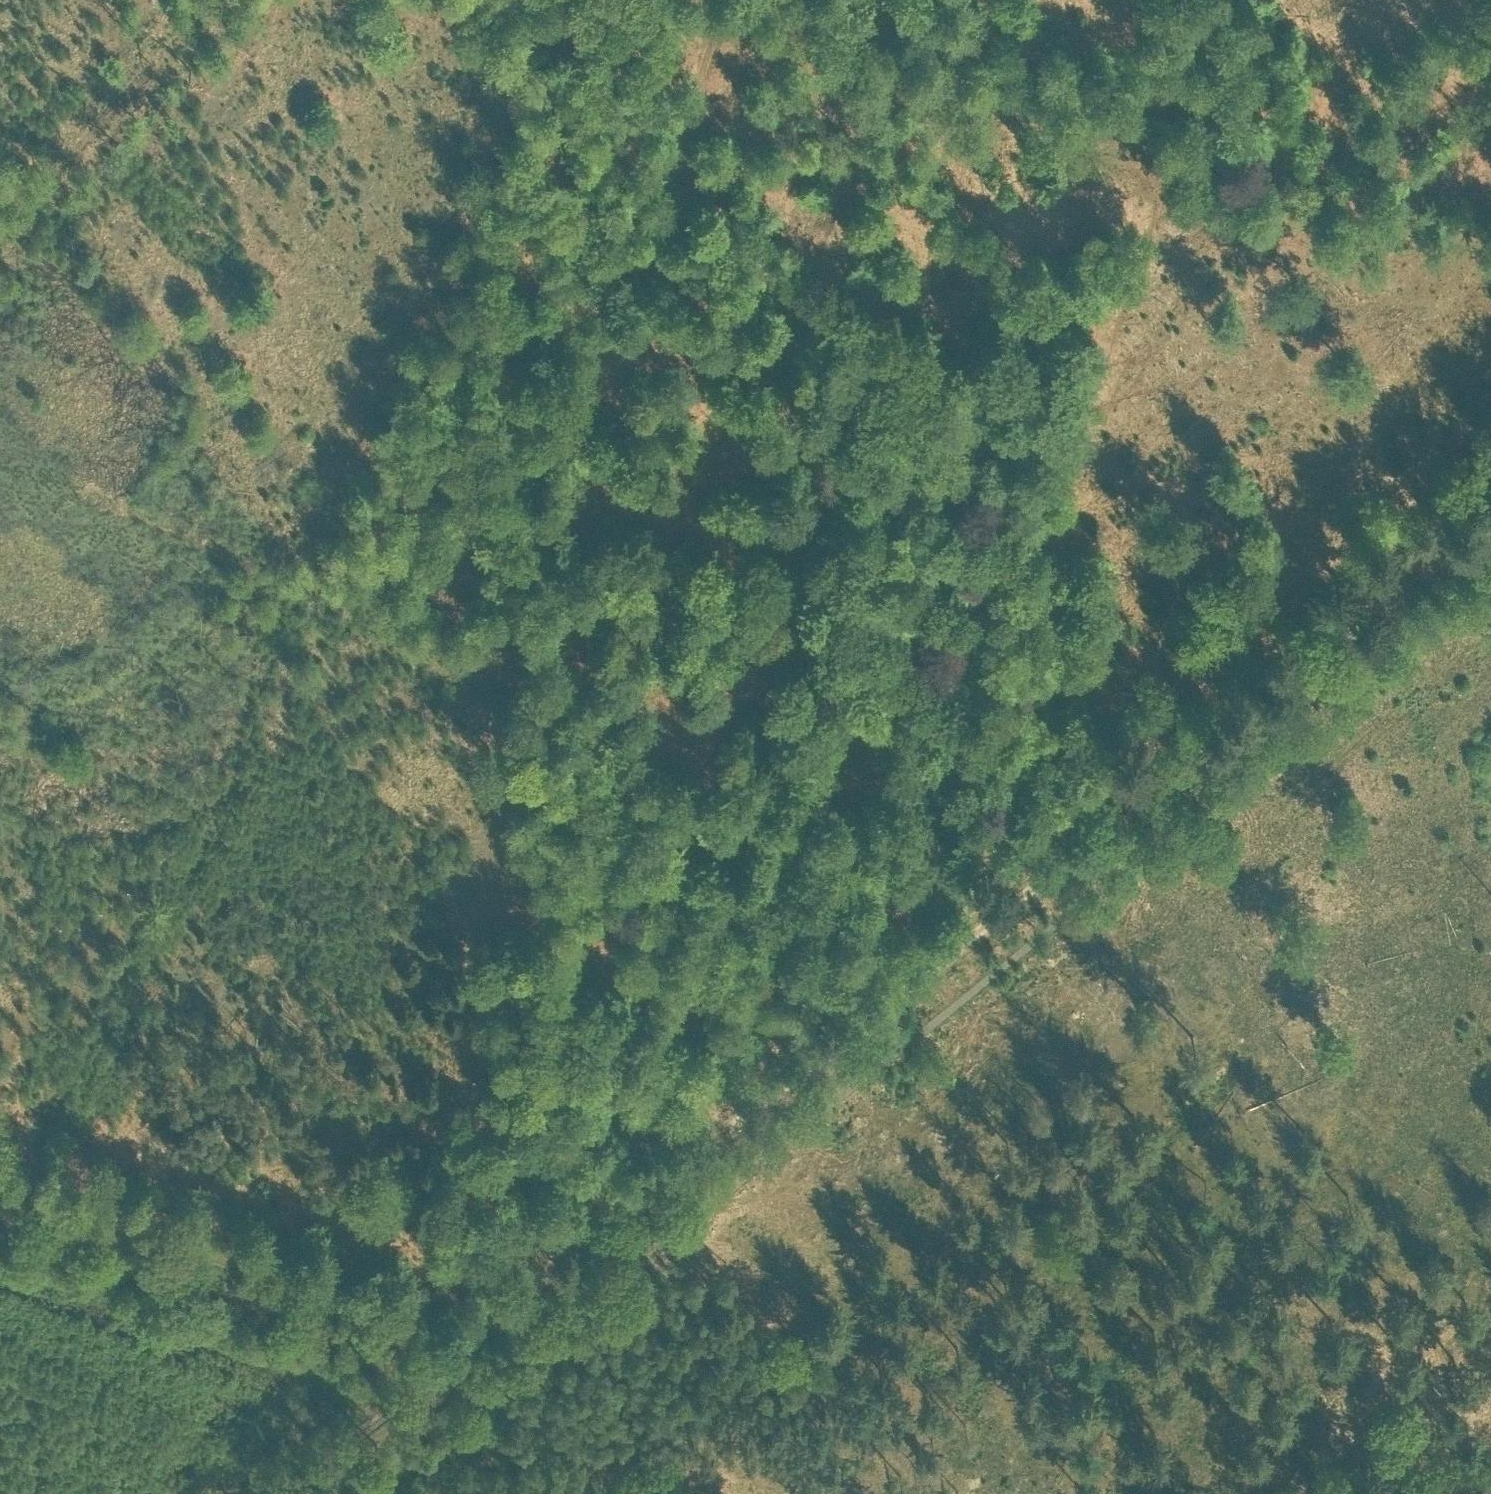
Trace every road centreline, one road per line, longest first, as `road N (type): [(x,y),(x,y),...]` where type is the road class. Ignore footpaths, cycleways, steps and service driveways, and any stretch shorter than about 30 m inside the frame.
road 1 (track): [(273,1493),(1490,527)]
road 2 (track): [(692,0),(1490,242)]
road 3 (track): [(668,1493),(449,1351),(0,1186)]
road 4 (track): [(0,227),(212,0)]

